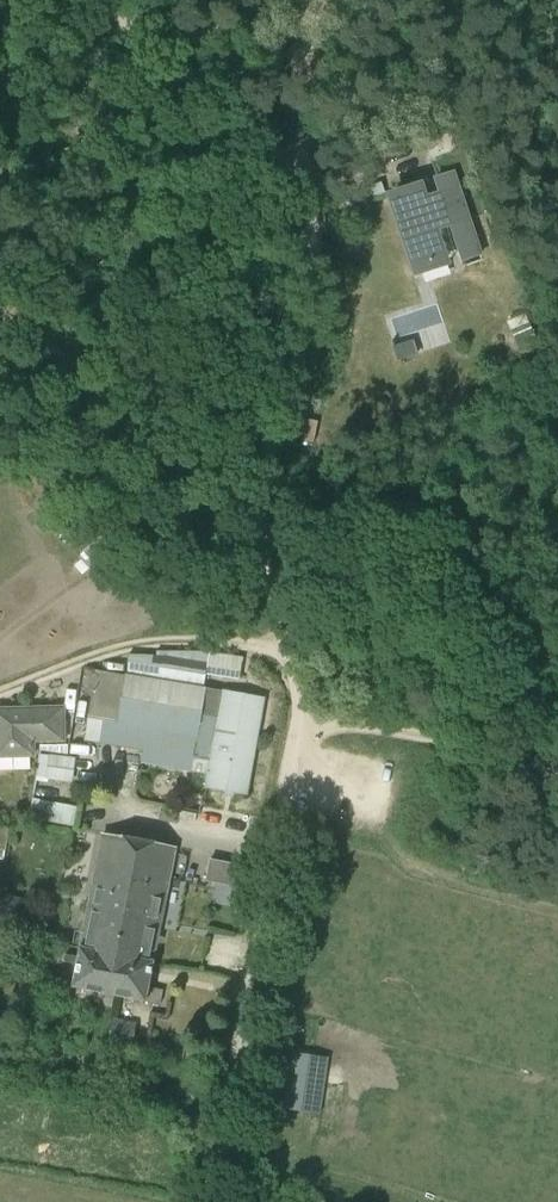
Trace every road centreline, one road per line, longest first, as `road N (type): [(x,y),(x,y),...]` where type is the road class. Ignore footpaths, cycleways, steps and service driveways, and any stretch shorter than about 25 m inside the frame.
road 1 (unclassified): [(282,649),(261,491),(285,325),(307,242),(299,144)]
road 2 (unclassified): [(207,1201),(297,738)]
road 3 (unclassified): [(0,695),(73,662),(146,644),(210,638),(282,649)]
road 4 (unclassified): [(297,738),(355,725),(557,769)]
road 5 (unclassified): [(299,144),(114,0)]
road 6 (unclassified): [(299,144),(321,0)]

